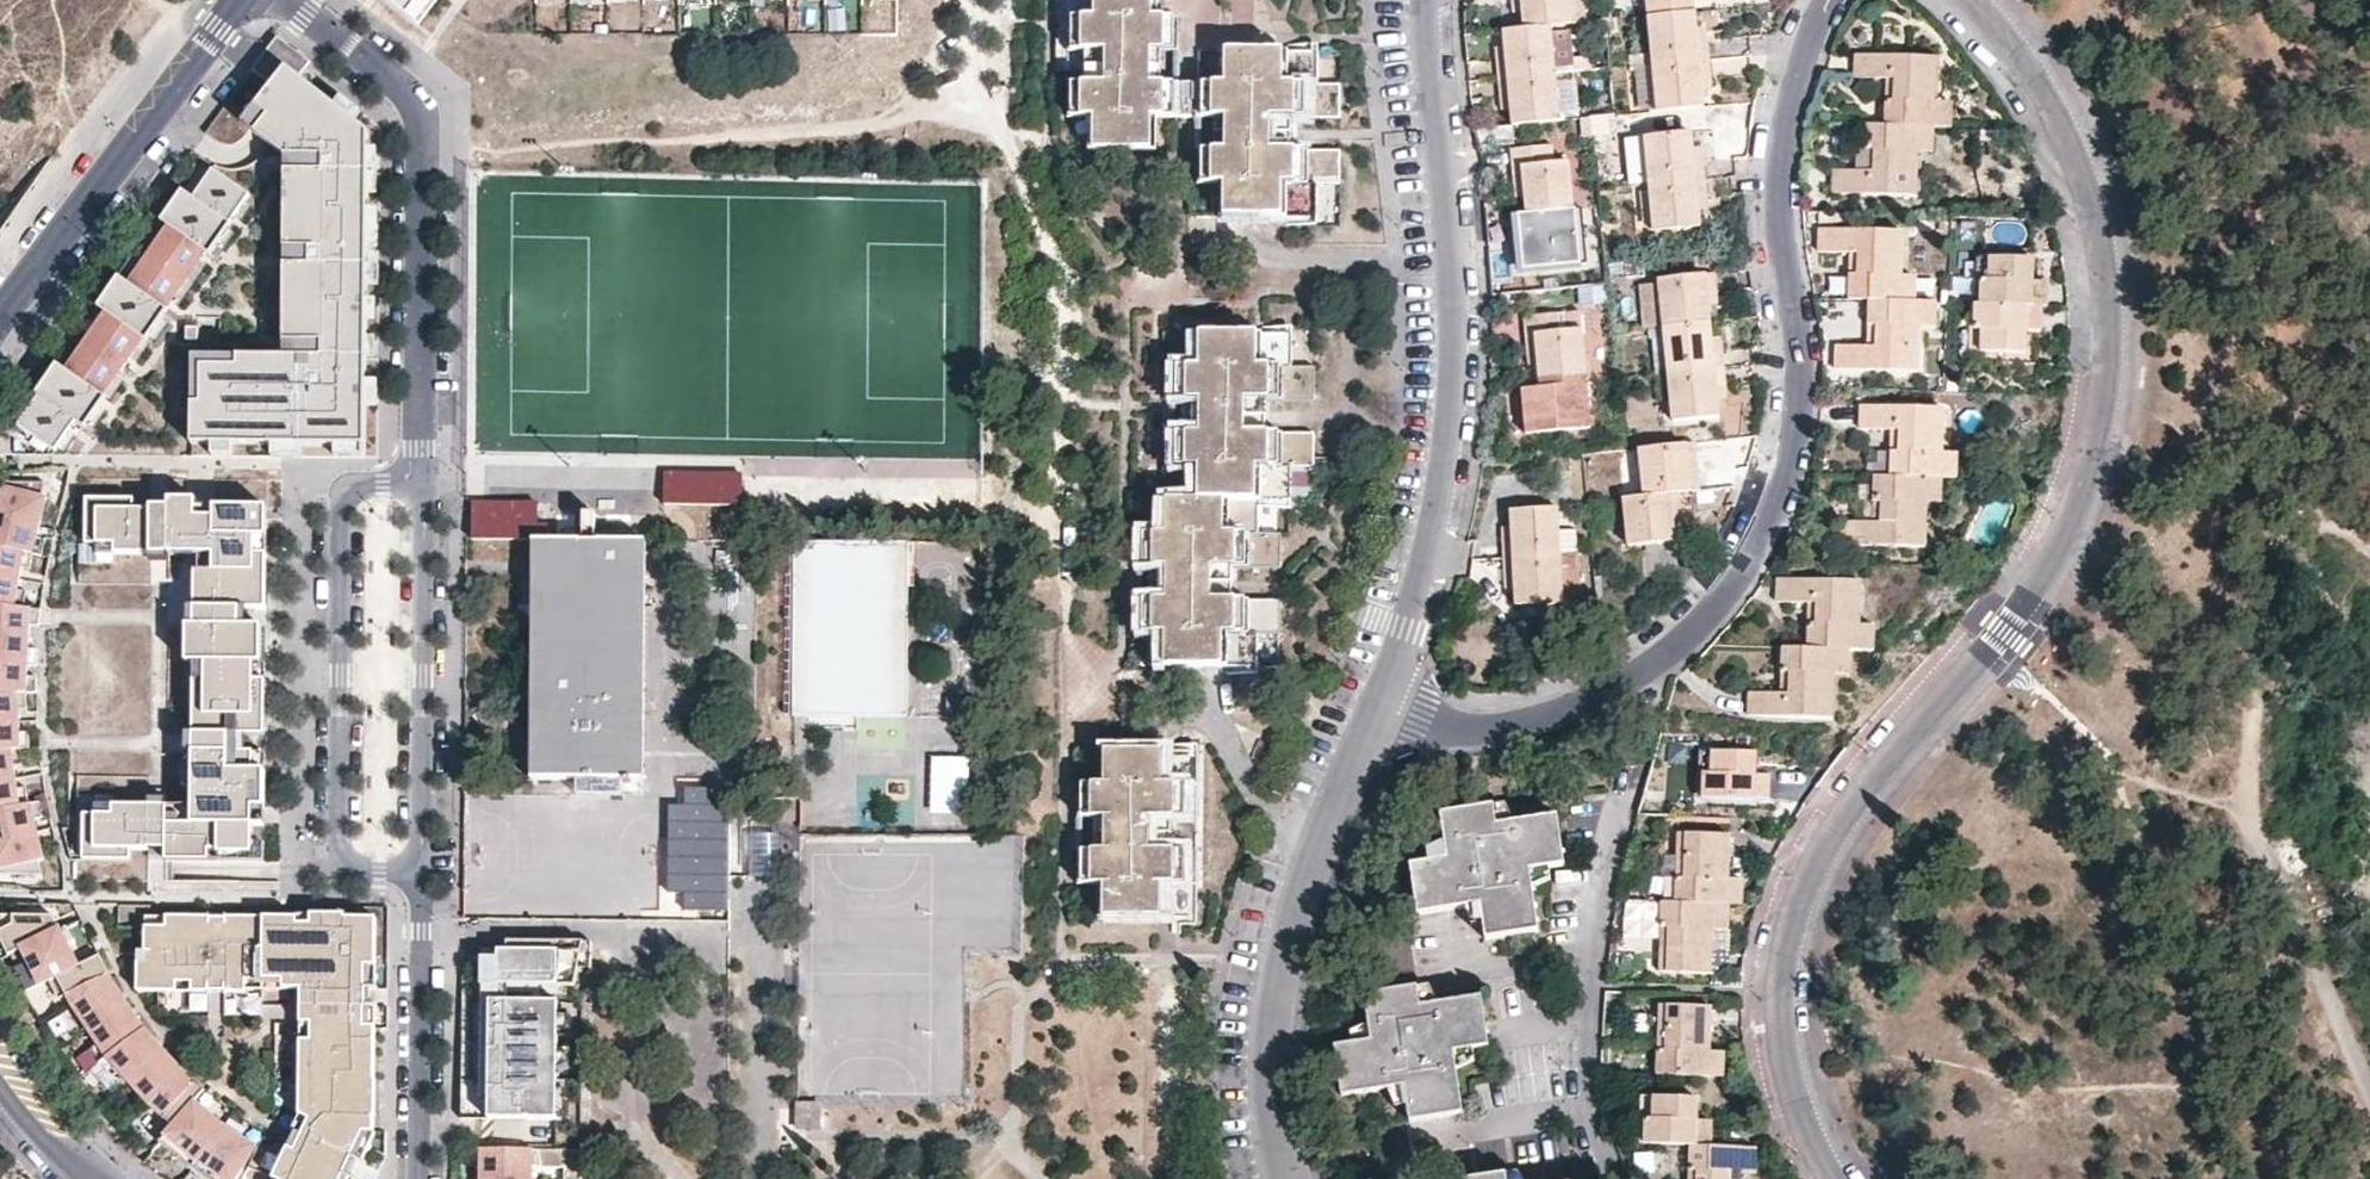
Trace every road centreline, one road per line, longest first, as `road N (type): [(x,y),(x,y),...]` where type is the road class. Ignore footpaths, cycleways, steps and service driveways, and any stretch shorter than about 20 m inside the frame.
road 1 (residential): [(1833,1178),(1811,1143),(1782,1038),(1776,993),(1787,928),(1819,855),(1875,774),(2038,600),(2085,485),(2107,398),(2111,313),(2090,196),(2035,73),(1968,0)]
road 2 (residential): [(1382,701),(1473,730),(1522,727),(1607,697),(1655,665),(1737,581),(1768,526),(1800,407),(1778,184),(1784,120),(1827,0)]
road 3 (residential): [(1382,701),(1430,552),(1451,399),(1451,265),(1424,0)]
road 4 (residential): [(424,484),(415,113),(366,60),(283,0)]
road 5 (residential): [(424,484),(351,484),(344,504),(340,849),(383,872),(423,873)]
road 6 (residential): [(1294,1178),(1270,1107),(1278,996),(1306,891),(1382,701)]
road 7 (residential): [(0,316),(239,0)]
road 8 (residential): [(423,873),(424,484)]
road 9 (residential): [(1614,1178),(1592,1112),(1585,1019),(1587,965),(1627,803)]
road 10 (residential): [(423,873),(421,1178)]
road 11 (residential): [(102,1178),(0,1065)]

